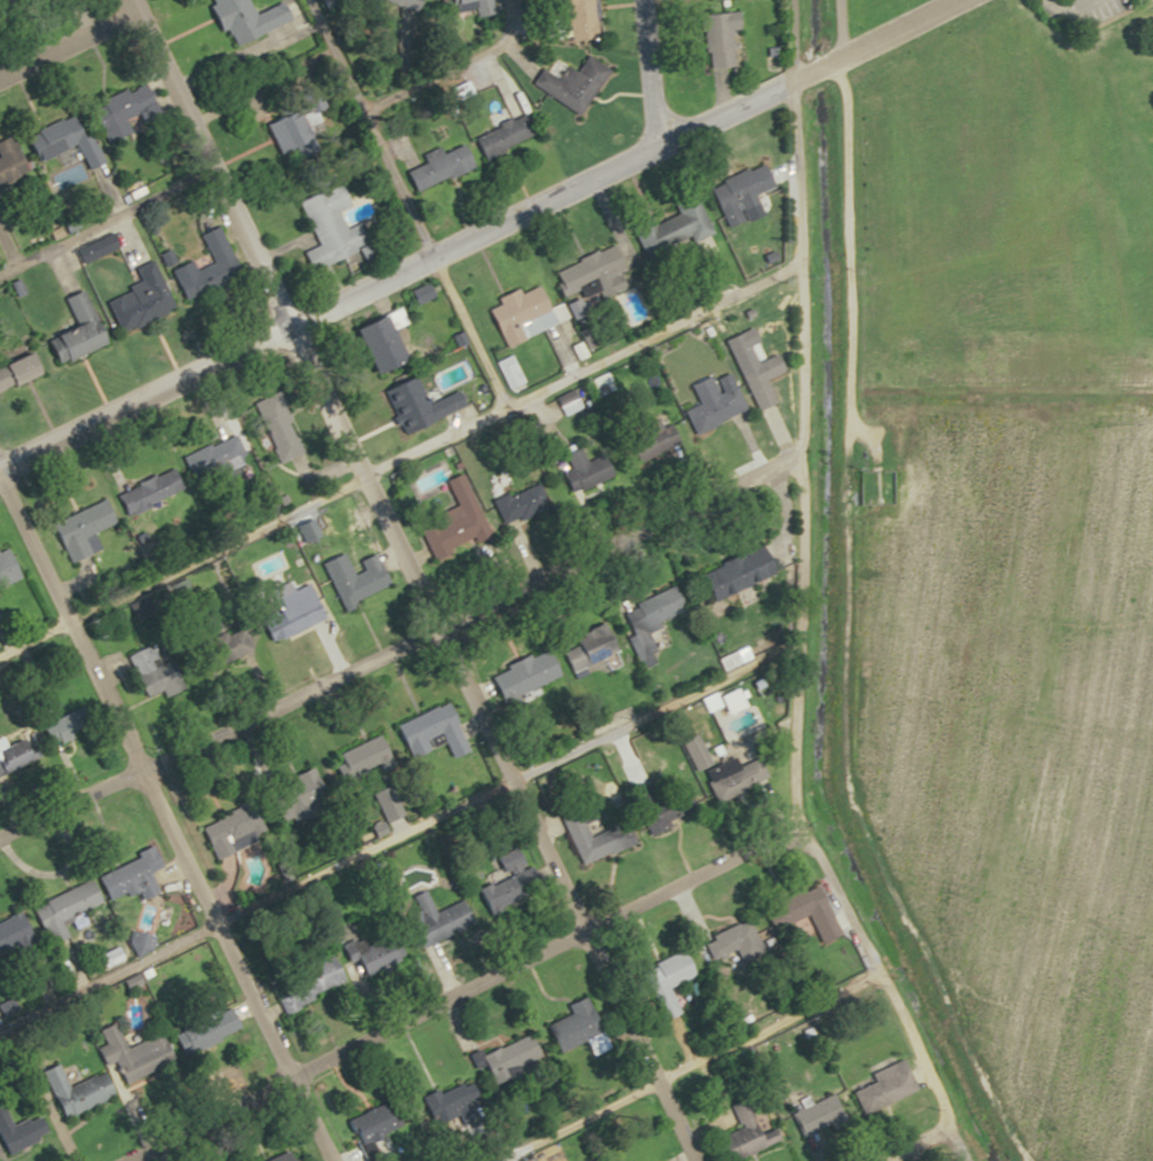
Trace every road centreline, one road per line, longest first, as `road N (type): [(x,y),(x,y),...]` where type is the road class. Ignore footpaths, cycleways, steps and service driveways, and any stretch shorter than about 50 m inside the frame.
road 1 (residential): [(695,1160),(126,0)]
road 2 (residential): [(1029,1160),(896,915),(848,804),(840,759),(836,0)]
road 3 (residential): [(791,81),(799,555),(794,810),(942,1106),(934,1124)]
road 4 (tertiary): [(956,0),(0,468)]
road 5 (residential): [(0,836),(796,455)]
road 6 (residential): [(125,1160),(799,826)]
road 7 (residential): [(330,1160),(210,926),(73,622),(0,492)]
road 8 (residential): [(306,0),(431,256)]
road 9 (residential): [(637,0),(654,146)]
road 10 (residential): [(0,71),(129,6)]

